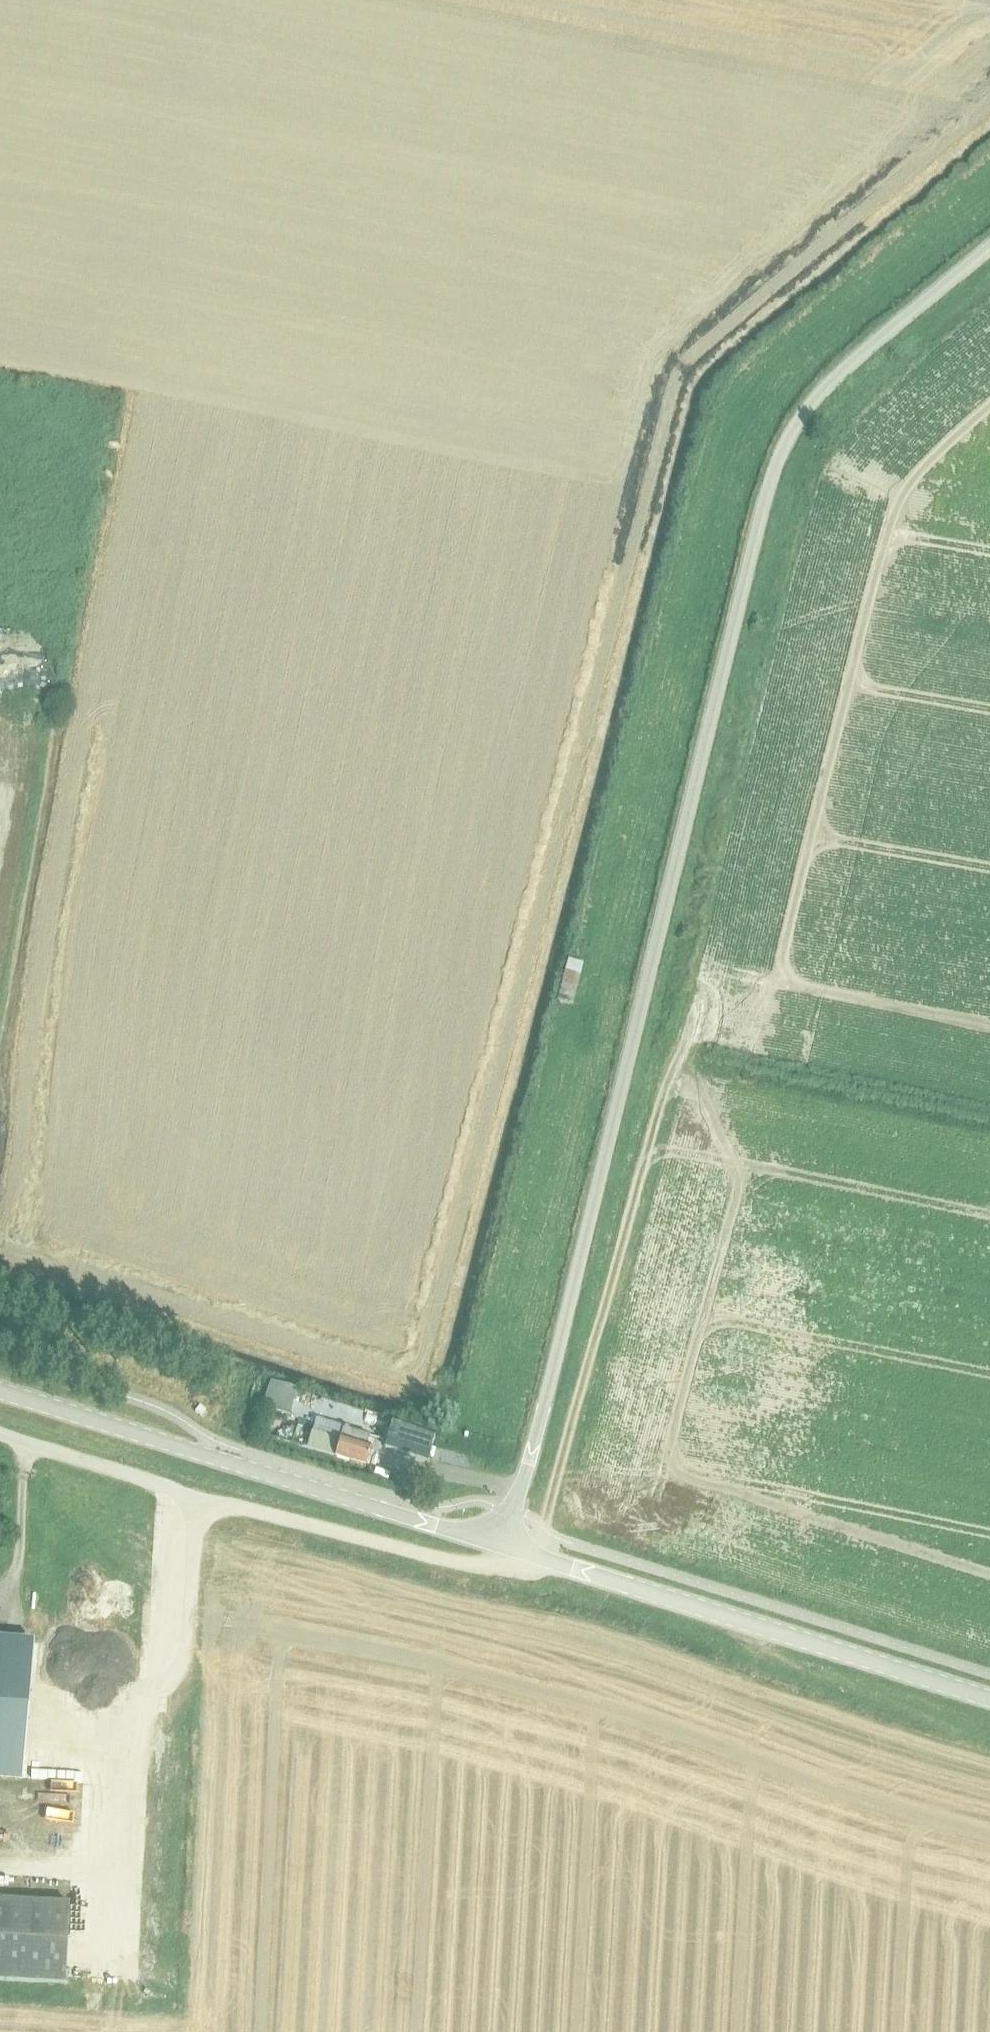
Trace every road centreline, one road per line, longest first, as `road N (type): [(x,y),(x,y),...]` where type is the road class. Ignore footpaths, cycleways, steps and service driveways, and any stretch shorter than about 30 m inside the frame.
road 1 (tertiary): [(502,1545),(771,484),(815,418),(889,344),(989,262)]
road 2 (track): [(502,1545),(545,1523),(680,1031)]
road 3 (tertiary): [(502,1545),(0,1396)]
road 4 (tertiary): [(502,1545),(989,1702)]

